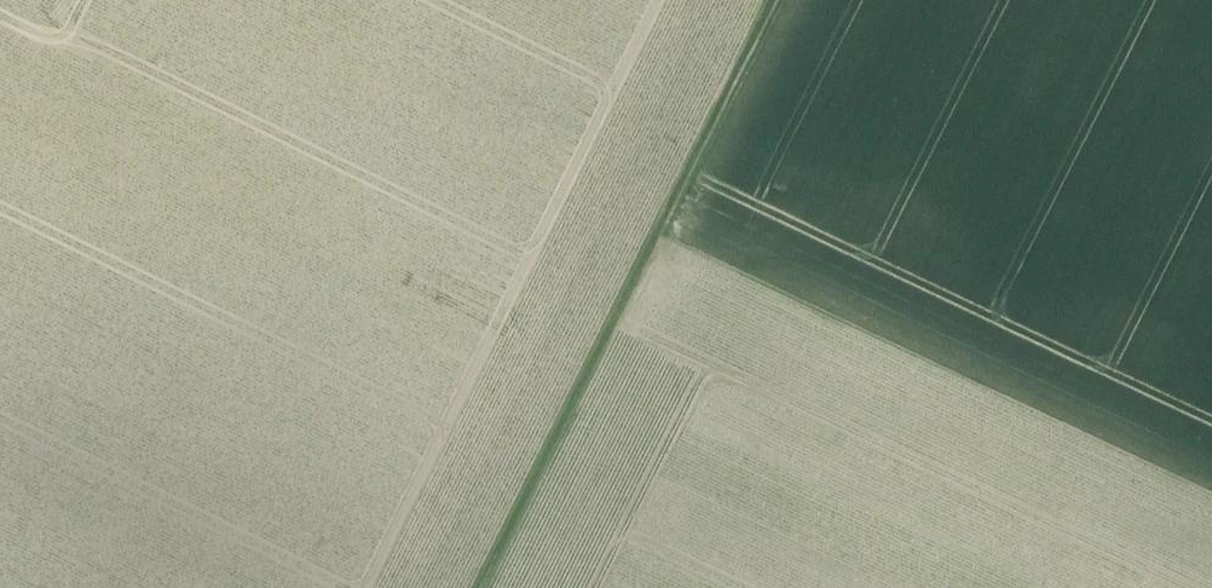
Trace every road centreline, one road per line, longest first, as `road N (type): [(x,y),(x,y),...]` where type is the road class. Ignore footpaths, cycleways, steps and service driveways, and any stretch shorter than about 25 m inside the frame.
road 1 (track): [(777,0),(482,587)]

